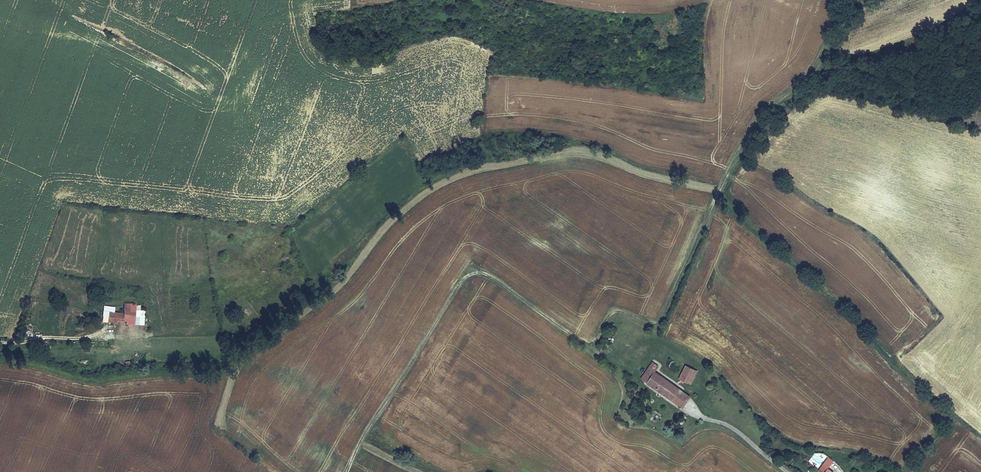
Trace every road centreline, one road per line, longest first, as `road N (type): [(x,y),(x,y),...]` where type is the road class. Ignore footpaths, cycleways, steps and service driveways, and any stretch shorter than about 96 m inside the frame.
road 1 (track): [(715,198),(662,317),(648,325),(617,312),(587,344),(486,274),(470,272),(349,471)]
road 2 (track): [(838,0),(812,65),(772,99),(715,198)]

